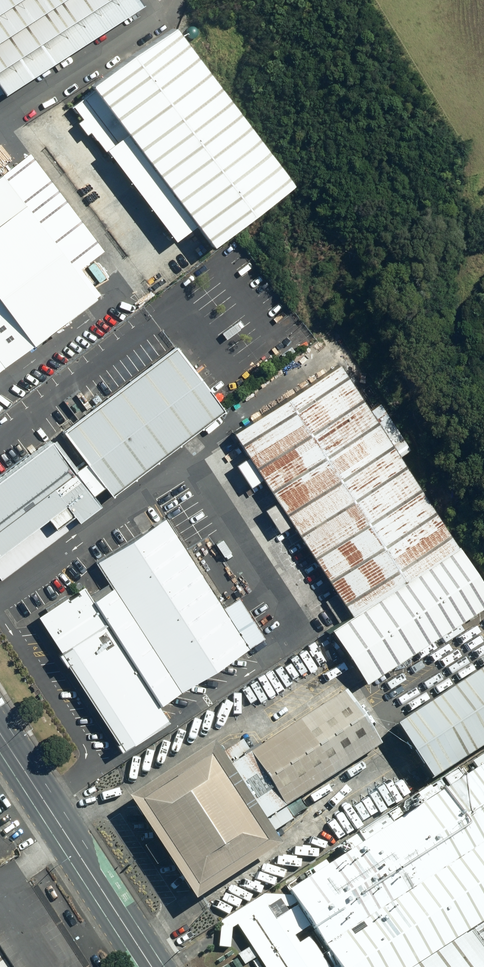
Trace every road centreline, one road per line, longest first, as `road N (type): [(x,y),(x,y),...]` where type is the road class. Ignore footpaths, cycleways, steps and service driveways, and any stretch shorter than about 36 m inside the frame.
road 1 (primary): [(0,734),(150,966)]

